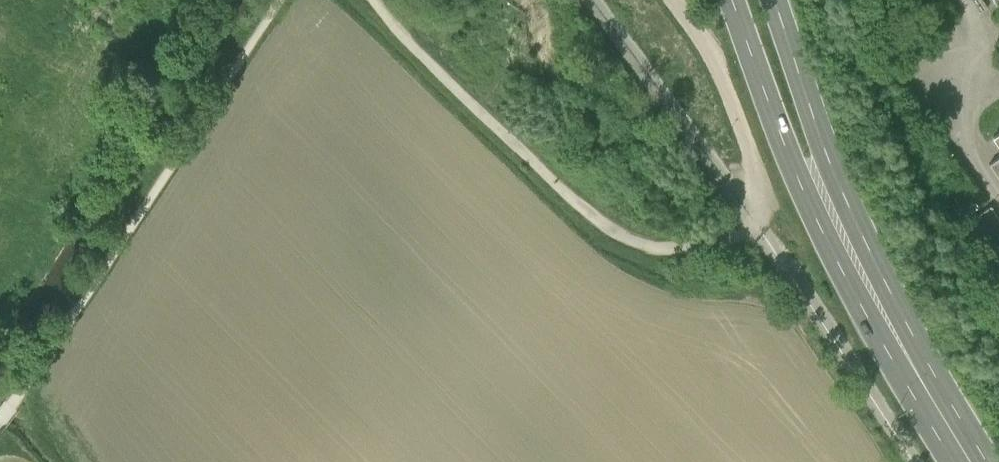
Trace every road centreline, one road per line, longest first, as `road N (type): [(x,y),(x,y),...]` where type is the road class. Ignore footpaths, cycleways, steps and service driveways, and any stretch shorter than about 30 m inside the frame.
road 1 (track): [(11,406),(281,0)]
road 2 (track): [(376,0),(464,97),(617,231),(663,249),(743,237),(759,223)]
road 3 (primary): [(830,206),(971,461)]
road 4 (primary): [(733,0),(794,162),(830,206)]
road 5 (primary): [(830,206),(826,151),(775,0)]

